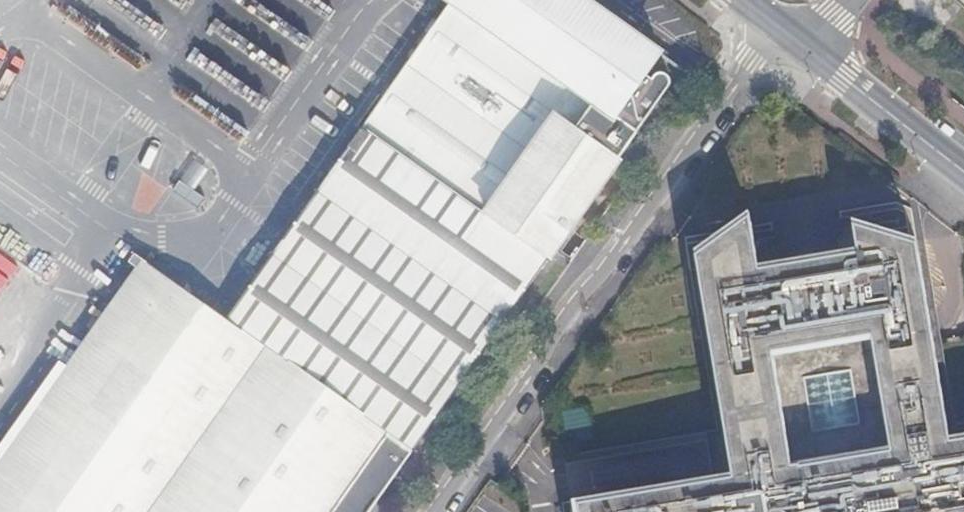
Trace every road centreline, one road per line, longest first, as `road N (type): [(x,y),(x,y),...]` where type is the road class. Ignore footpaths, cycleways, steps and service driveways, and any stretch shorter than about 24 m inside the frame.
road 1 (unclassified): [(963,172),(806,51)]

